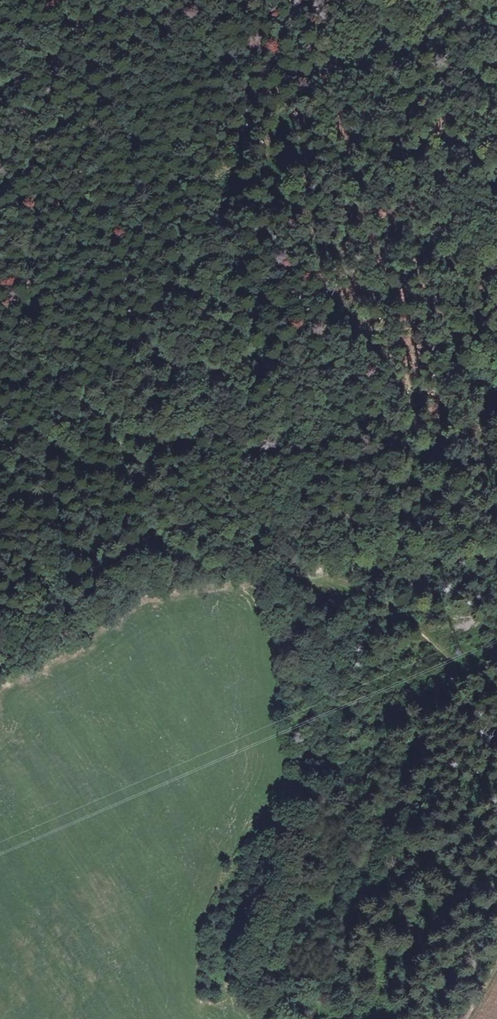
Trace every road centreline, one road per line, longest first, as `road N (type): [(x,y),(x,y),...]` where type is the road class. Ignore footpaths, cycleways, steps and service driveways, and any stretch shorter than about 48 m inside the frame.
road 1 (track): [(23,0),(54,58),(98,93),(140,180),(130,302),(142,364),(213,451),(229,514),(266,559)]
road 2 (track): [(0,205),(40,326),(92,419),(192,538),(266,559)]
road 3 (track): [(320,570),(422,633),(496,722)]
road 4 (track): [(496,554),(320,570)]
road 5 (track): [(135,470),(64,450),(0,404)]

